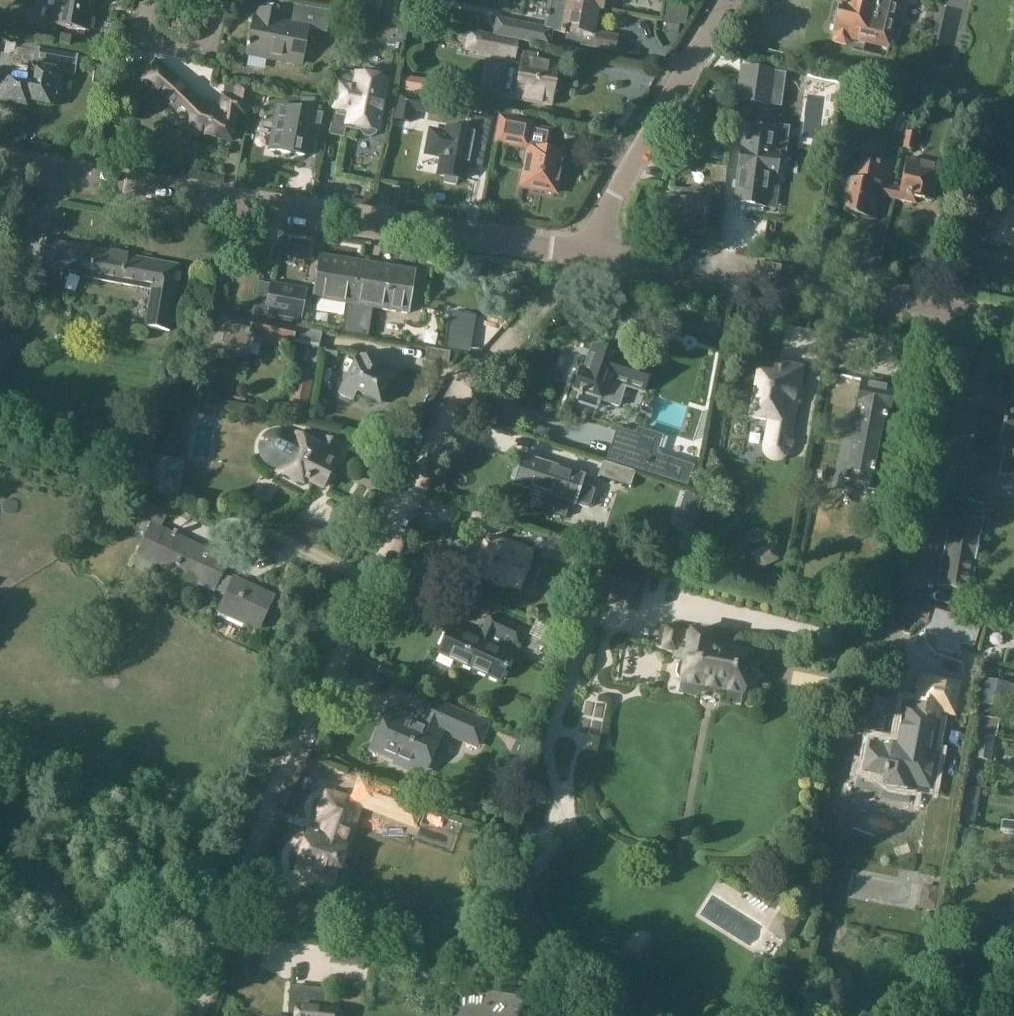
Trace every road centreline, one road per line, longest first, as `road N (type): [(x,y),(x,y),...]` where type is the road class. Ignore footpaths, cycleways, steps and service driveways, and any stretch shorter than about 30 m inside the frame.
road 1 (track): [(214,959),(408,496),(453,410),(497,357)]
road 2 (residential): [(0,166),(587,252)]
road 3 (residential): [(654,592),(848,635),(868,633),(886,600),(940,309)]
road 4 (residential): [(587,252),(940,309)]
road 5 (residential): [(587,252),(729,0)]
road 6 (residential): [(497,357),(587,252)]

